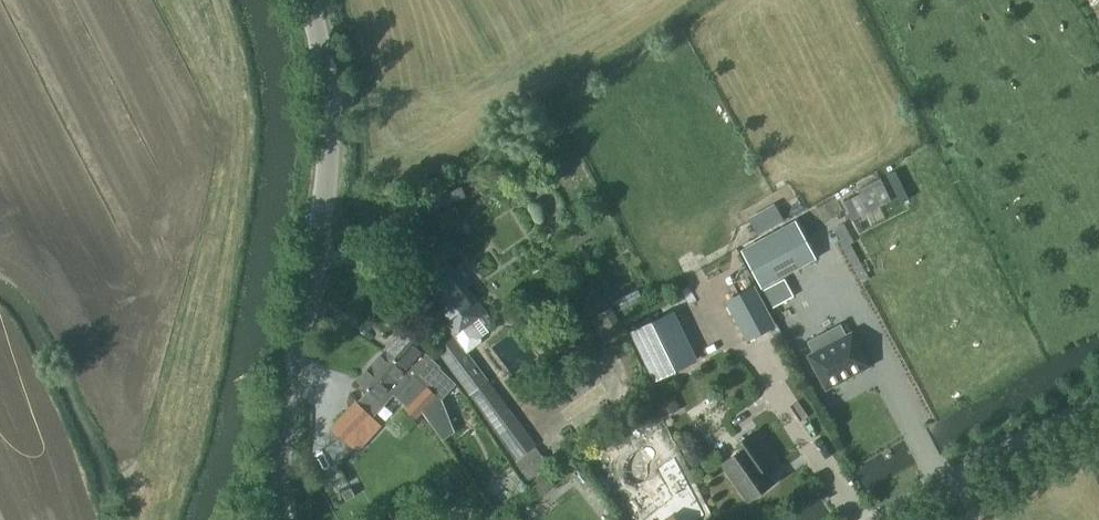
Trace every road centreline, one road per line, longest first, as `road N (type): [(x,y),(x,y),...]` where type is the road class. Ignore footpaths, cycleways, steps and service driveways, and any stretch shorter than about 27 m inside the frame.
road 1 (unclassified): [(282,519),(282,464),(325,197),(329,84),(311,0)]
road 2 (unclassified): [(885,519),(1098,406)]

